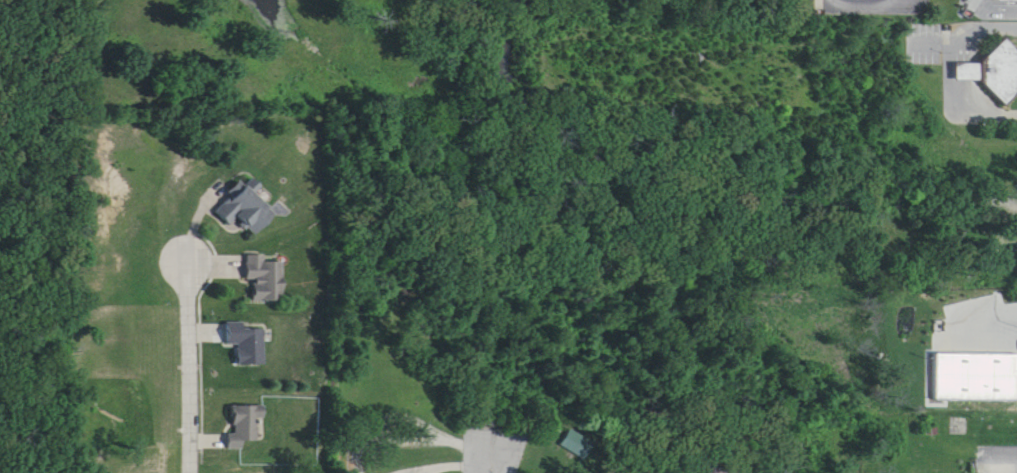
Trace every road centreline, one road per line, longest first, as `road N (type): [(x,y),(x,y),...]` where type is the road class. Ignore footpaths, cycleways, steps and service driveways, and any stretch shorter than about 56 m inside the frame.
road 1 (residential): [(196,472),(191,252)]

